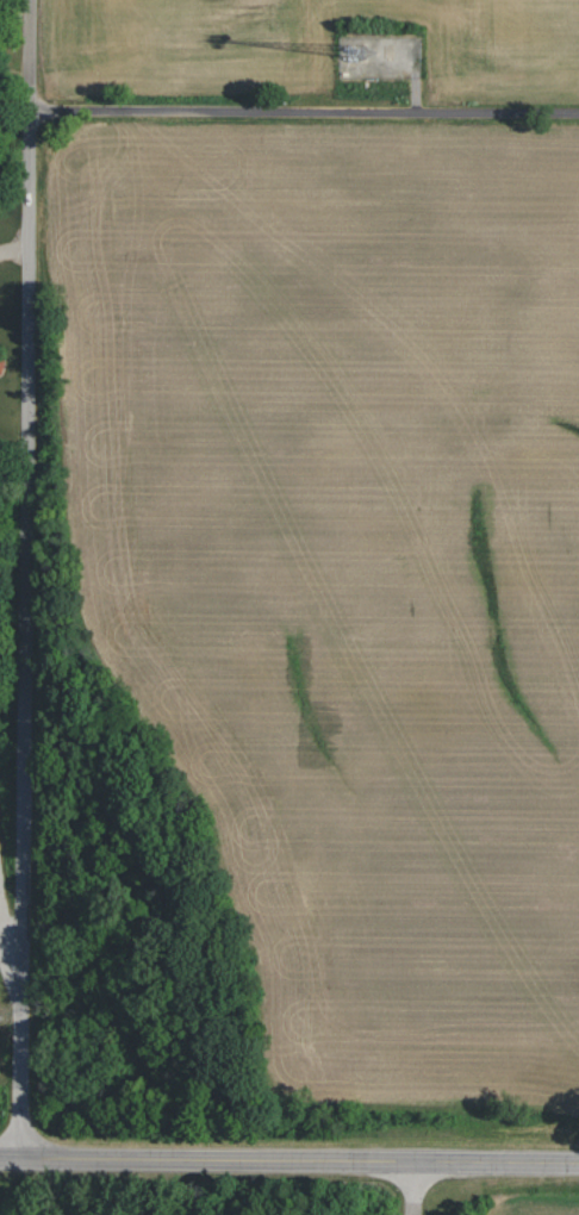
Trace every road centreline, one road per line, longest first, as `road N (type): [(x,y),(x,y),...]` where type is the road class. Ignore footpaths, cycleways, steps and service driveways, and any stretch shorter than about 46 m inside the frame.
road 1 (residential): [(21,1159),(30,0)]
road 2 (primary): [(0,1159),(578,1164)]
road 3 (residential): [(578,113),(30,112)]

